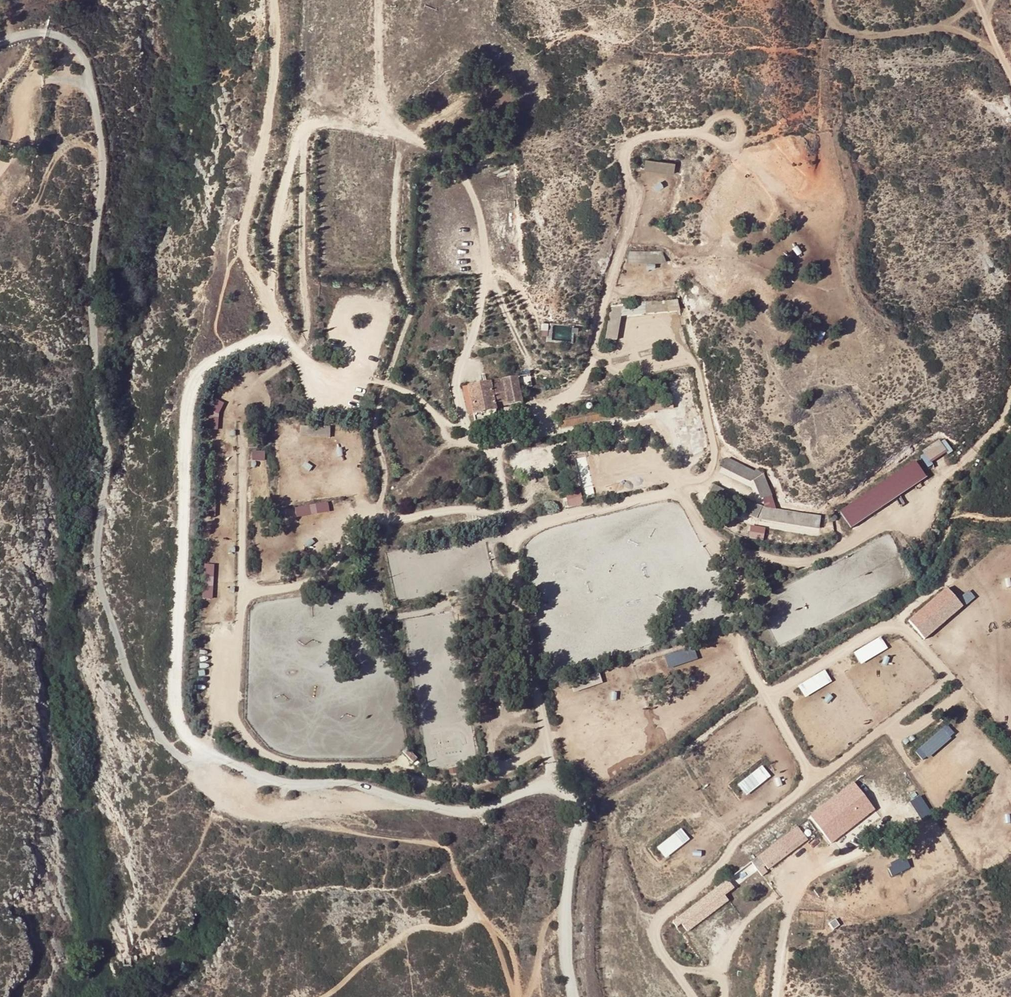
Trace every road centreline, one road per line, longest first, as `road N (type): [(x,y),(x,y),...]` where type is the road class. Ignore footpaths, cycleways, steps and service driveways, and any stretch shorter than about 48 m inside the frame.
road 1 (unclassified): [(40,77),(89,85),(98,129),(103,178),(91,313),(107,456),(95,566),(123,660),(164,744),(189,761),(211,756),(287,781),(359,785),(464,817),(514,809),(550,787),(573,797),(584,822),(565,924),(576,996)]
road 2 (track): [(272,0),(269,129),(239,254),(270,324),(205,366),(191,398),(176,708),(193,746),(211,756)]
road 3 (track): [(1010,429),(976,443),(943,476),(843,544),(807,559),(719,539),(679,493),(640,495),(521,532),(511,562),(550,787)]
road 4 (track): [(629,178),(628,145),(667,130),(709,133),(767,167),(815,176),(827,155),(829,0)]
road 5 (track): [(549,755),(466,786),(386,766),(282,757),(225,720),(193,746)]
road 6 (track): [(519,996),(515,952),(474,908),(446,849),(280,810)]

